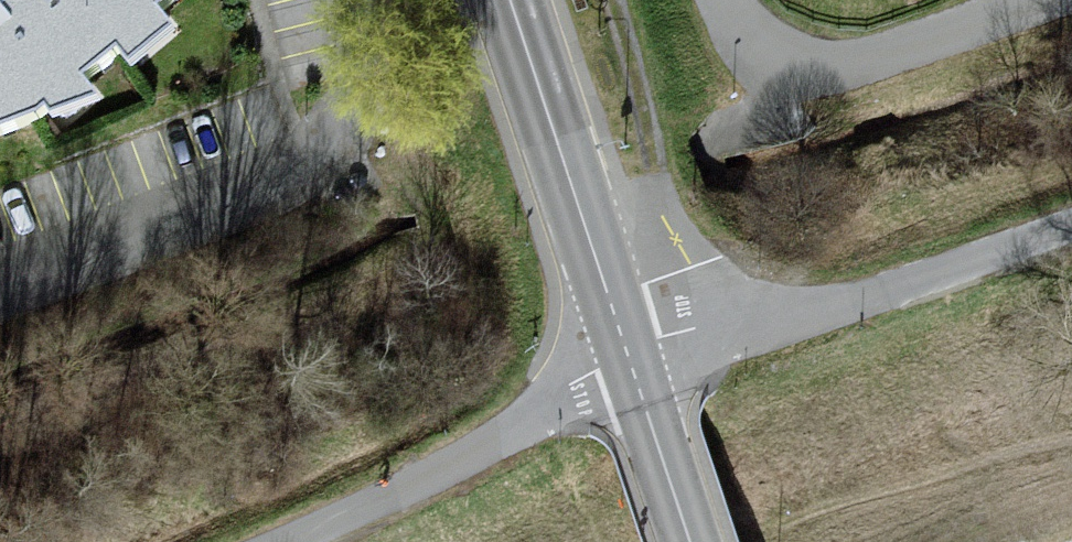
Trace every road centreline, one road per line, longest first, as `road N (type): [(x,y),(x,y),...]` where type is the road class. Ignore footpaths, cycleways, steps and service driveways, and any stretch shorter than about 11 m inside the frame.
road 1 (tertiary): [(692,541),(508,0)]
road 2 (residential): [(0,310),(297,195),(347,134),(371,47),(361,0)]
road 3 (track): [(627,353),(867,297),(1071,227)]
road 4 (residential): [(724,0),(777,53),(838,71),(1053,0)]

